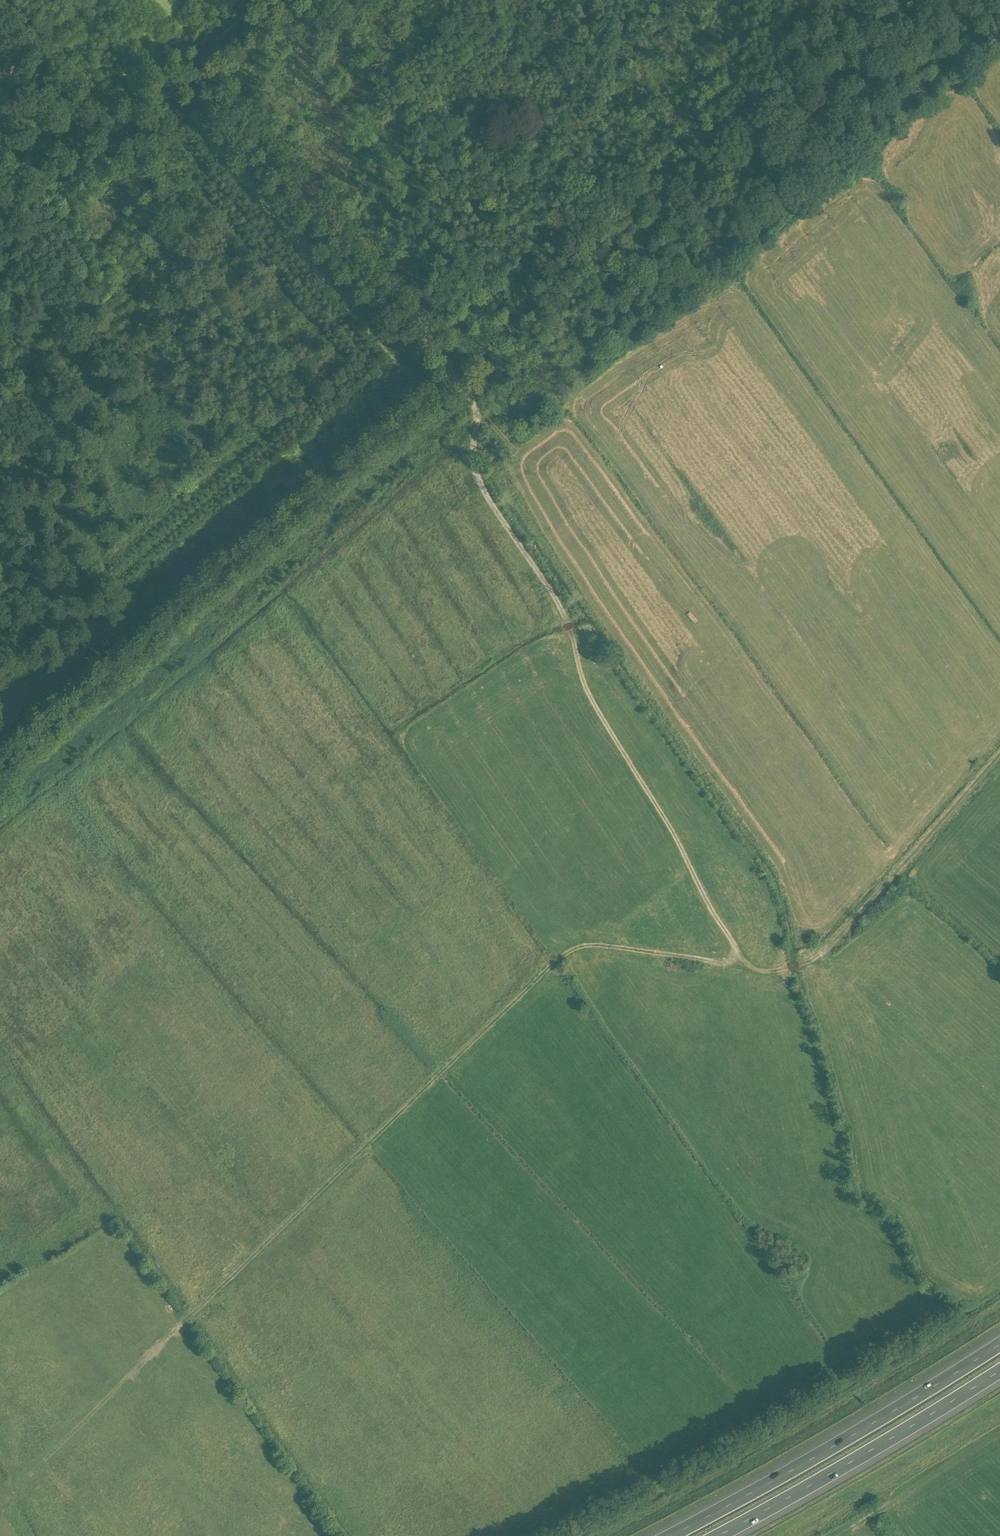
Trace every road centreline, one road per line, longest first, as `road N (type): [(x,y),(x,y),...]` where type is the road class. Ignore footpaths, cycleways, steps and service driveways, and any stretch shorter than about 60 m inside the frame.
road 1 (track): [(740,966),(590,945),(568,952),(0,1503)]
road 2 (track): [(452,377),(474,399),(473,471),(564,606),(595,708),(672,829),(740,966)]
road 3 (track): [(0,764),(452,377)]
road 4 (track): [(452,377),(200,79),(183,70)]
road 5 (motorway): [(999,1344),(668,1535)]
road 6 (motorway): [(717,1535),(999,1371)]
road 7 (track): [(796,966),(834,940),(999,755)]
road 8 (track): [(200,79),(0,280)]
road 9 (track): [(183,70),(120,124),(90,127),(0,28)]

